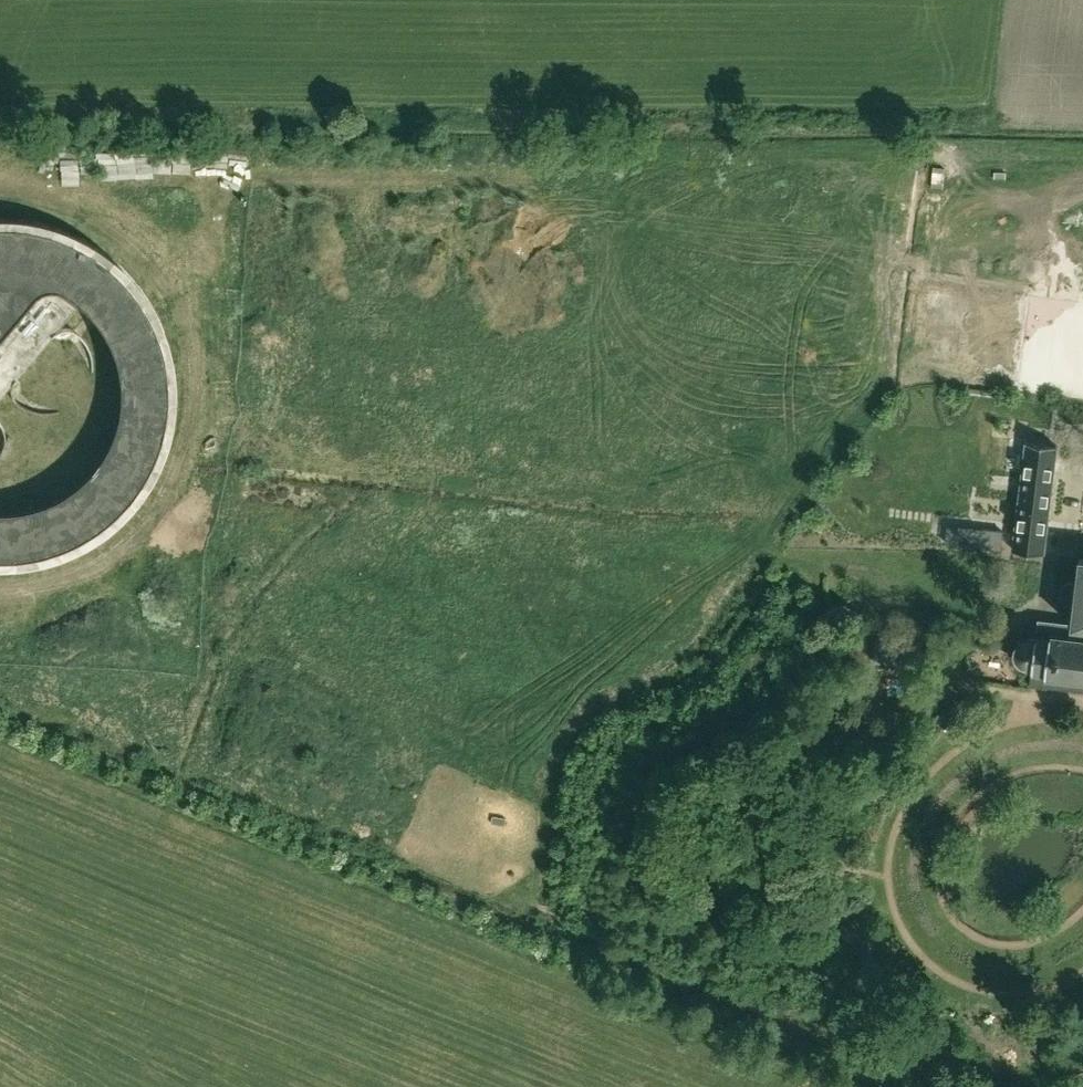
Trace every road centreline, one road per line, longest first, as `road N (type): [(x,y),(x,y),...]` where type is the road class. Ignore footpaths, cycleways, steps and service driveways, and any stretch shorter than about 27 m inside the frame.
road 1 (track): [(0,199),(68,209),(128,241),(174,290),(206,385),(201,452),(152,540),(68,594),(0,604)]

